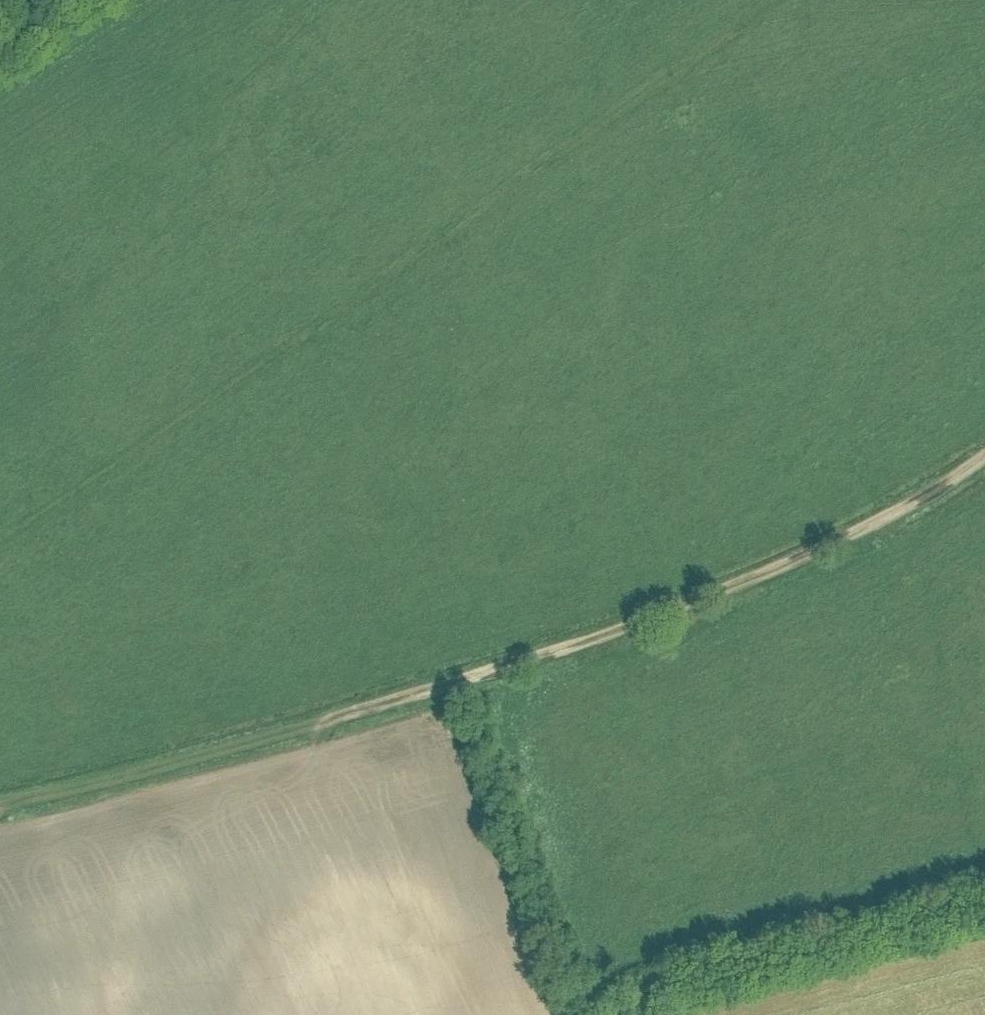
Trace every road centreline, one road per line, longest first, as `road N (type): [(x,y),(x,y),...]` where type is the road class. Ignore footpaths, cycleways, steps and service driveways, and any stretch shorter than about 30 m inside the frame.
road 1 (track): [(984,451),(849,538),(585,643),(278,734),(0,802)]

